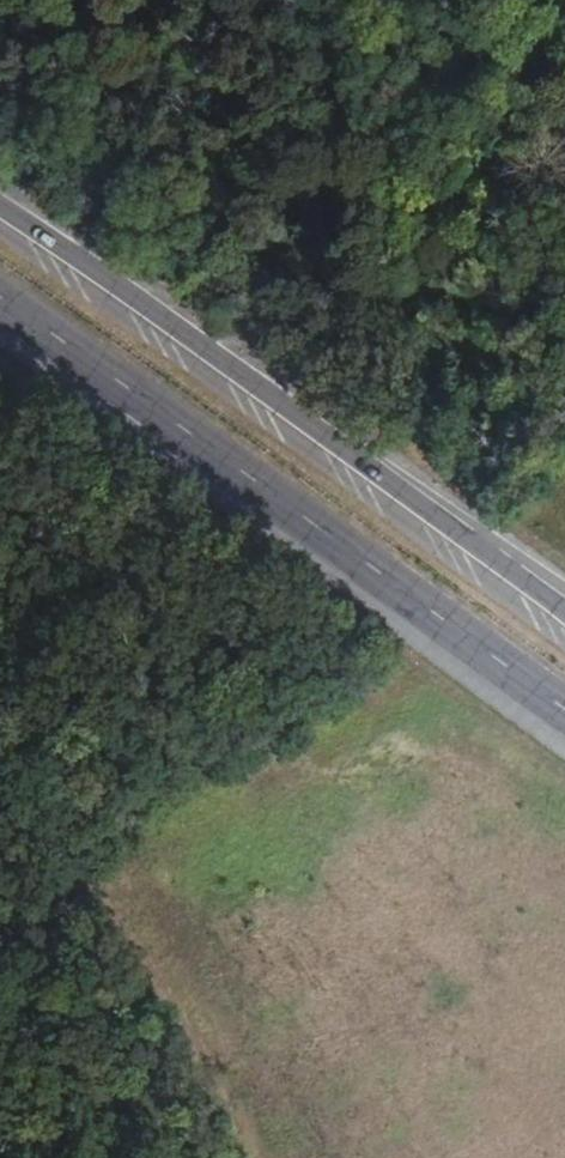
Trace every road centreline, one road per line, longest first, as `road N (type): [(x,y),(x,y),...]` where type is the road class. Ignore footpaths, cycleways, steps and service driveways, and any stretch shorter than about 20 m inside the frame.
road 1 (primary): [(0,298),(564,709)]
road 2 (primary): [(564,614),(0,207)]
road 3 (track): [(0,748),(69,836),(255,1157)]

